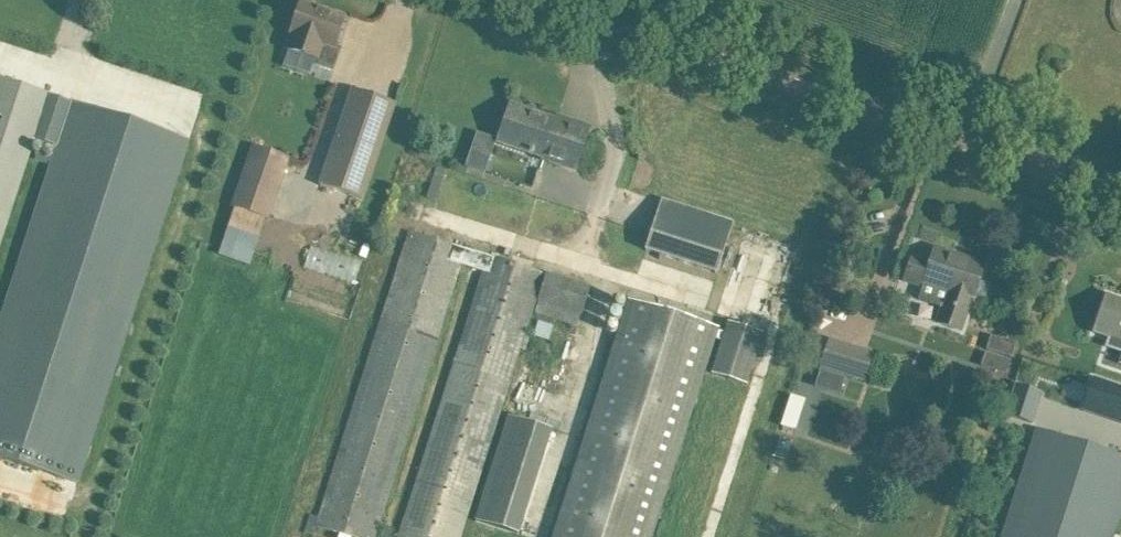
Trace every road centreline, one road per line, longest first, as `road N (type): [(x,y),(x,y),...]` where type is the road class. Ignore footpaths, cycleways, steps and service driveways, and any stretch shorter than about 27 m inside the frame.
road 1 (tertiary): [(1120,193),(546,0)]

